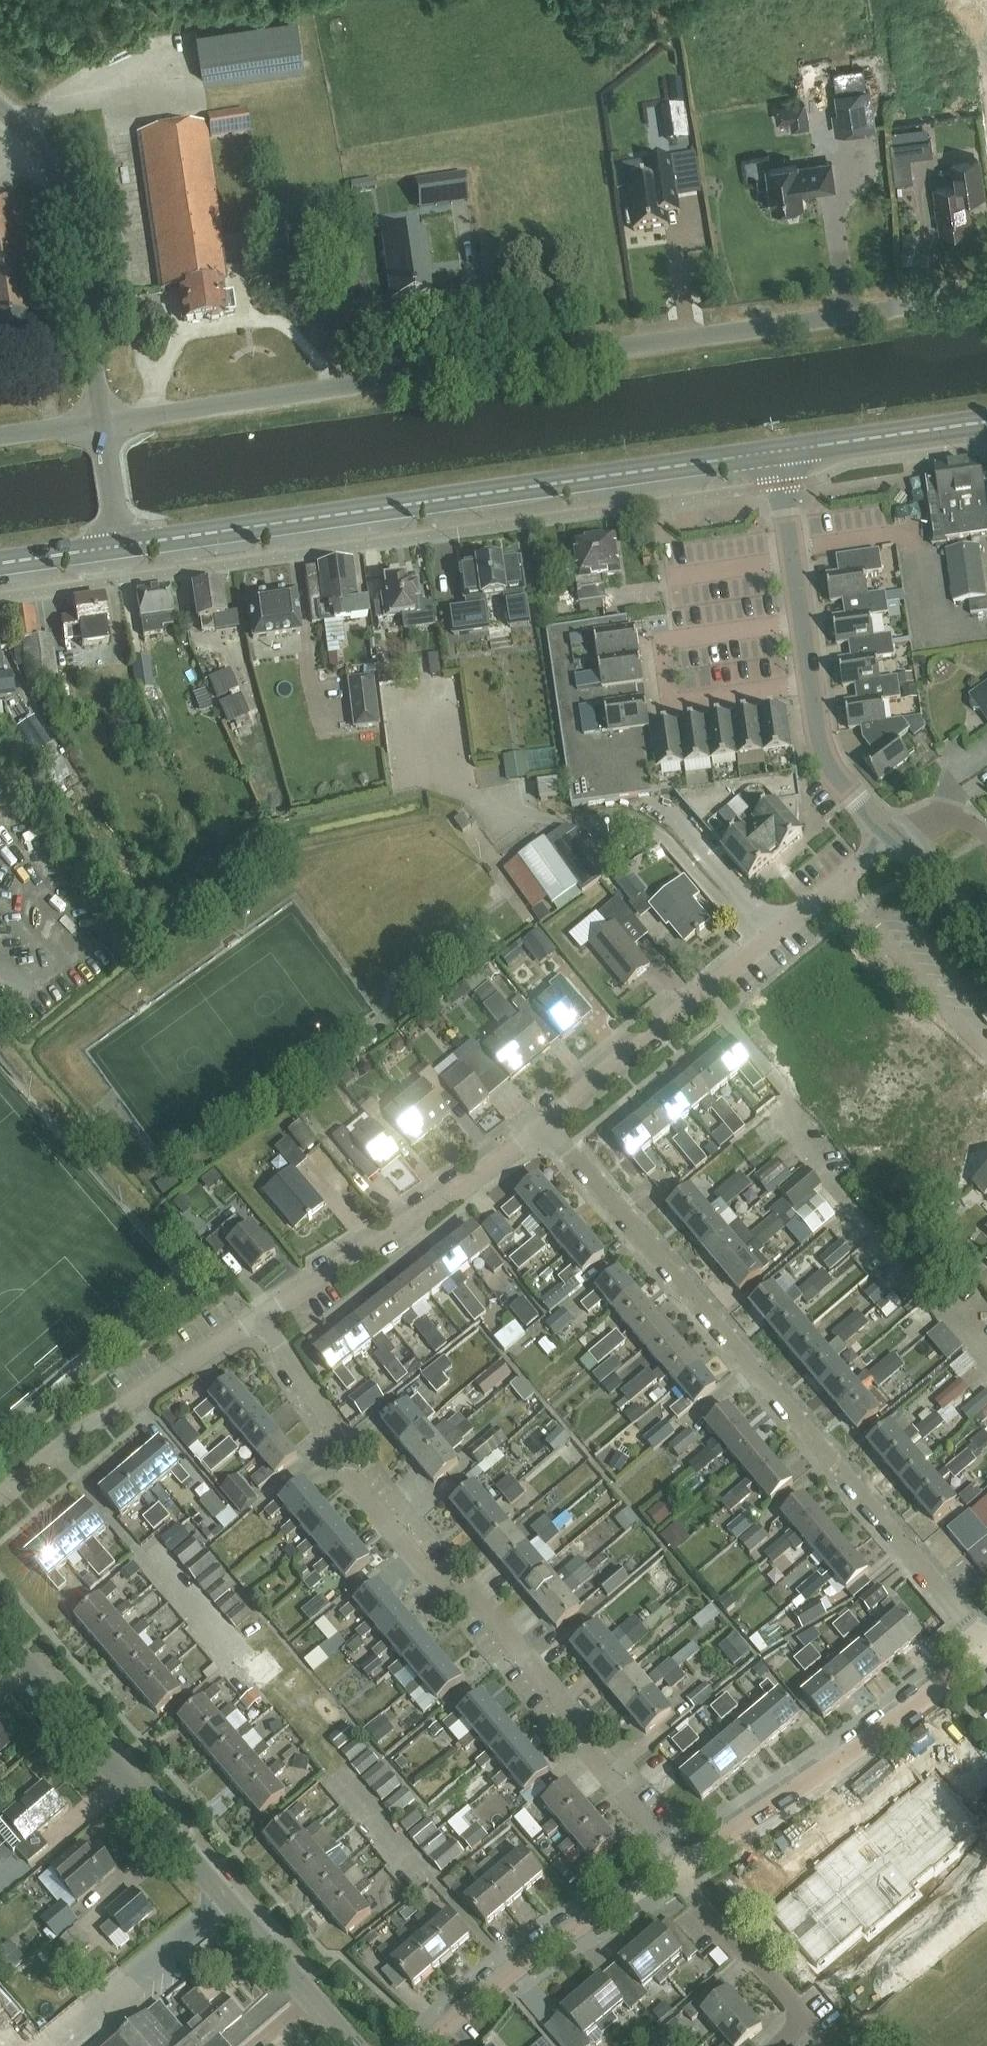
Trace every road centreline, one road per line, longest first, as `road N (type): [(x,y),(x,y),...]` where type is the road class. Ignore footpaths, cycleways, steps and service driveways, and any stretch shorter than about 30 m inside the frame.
road 1 (unclassified): [(102,422),(986,297)]
road 2 (residential): [(679,1869),(584,1755),(576,1714),(504,1625),(468,1588),(428,1576),(329,1466),(331,1415),(261,1318)]
road 3 (residential): [(546,1125),(986,1638)]
road 4 (primary): [(119,545),(777,451)]
road 5 (unclassified): [(353,2045),(0,1636)]
road 6 (tertiary): [(893,836),(861,804),(818,734),(777,451)]
road 7 (residential): [(546,1125),(838,880)]
road 8 (residential): [(679,1869),(854,1756),(986,1648)]
road 9 (residential): [(261,1318),(546,1125)]
road 10 (tertiary): [(102,422),(56,170),(0,103)]
road 11 (residential): [(0,1500),(74,1439),(261,1318)]
road 12 (residential): [(424,2045),(466,2006),(679,1869)]
road 13 (residential): [(769,2045),(802,2014),(696,1900),(679,1869)]
road 14 (residential): [(838,880),(910,973),(986,1047)]
road 15 (primary): [(777,451),(986,420)]
road 16 (tertiary): [(986,938),(893,836)]
road 17 (tertiary): [(119,545),(102,422)]
road 18 (primary): [(0,562),(119,545)]

